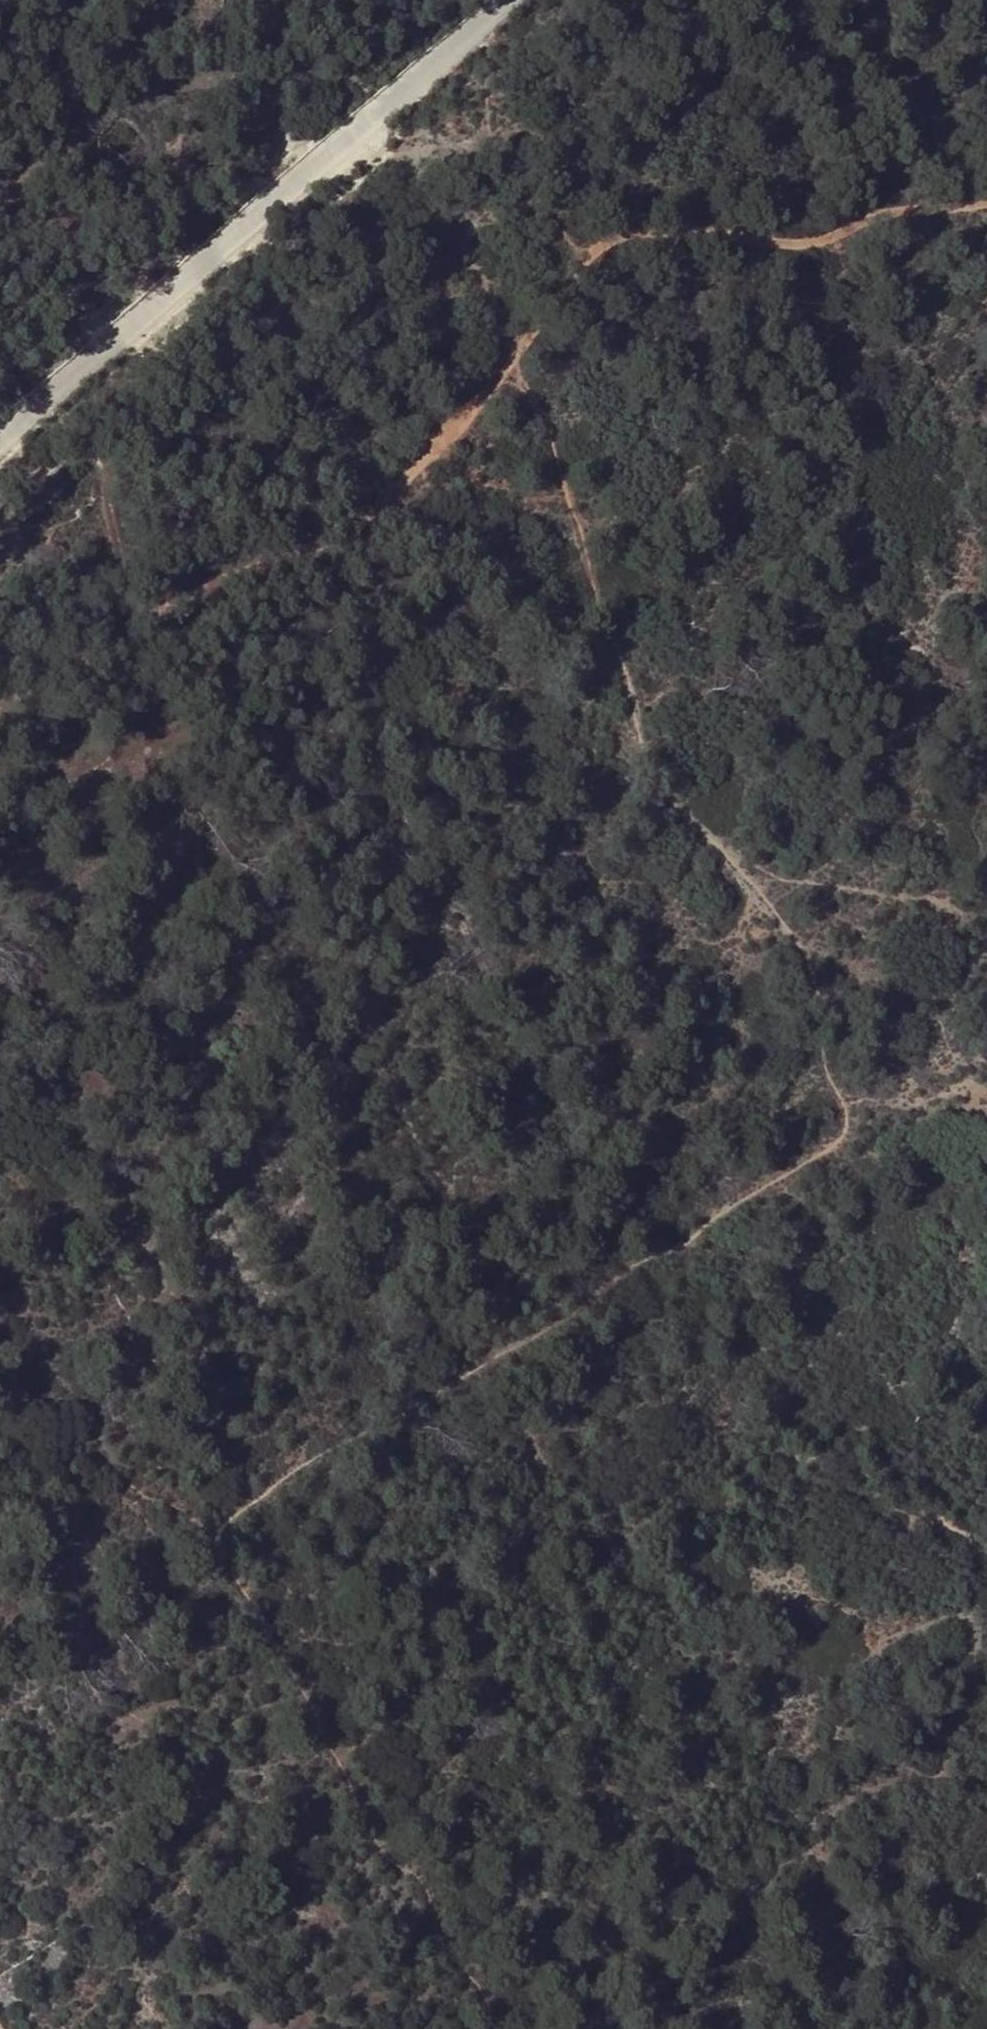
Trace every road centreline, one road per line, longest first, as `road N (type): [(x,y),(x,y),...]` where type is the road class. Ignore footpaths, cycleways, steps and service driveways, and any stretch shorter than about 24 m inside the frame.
road 1 (track): [(986,192),(916,201),(835,238),(670,227),(604,238),(553,280),(520,331),(508,370),(339,530),(65,675),(0,689)]
road 2 (unclassified): [(510,0),(0,442)]

